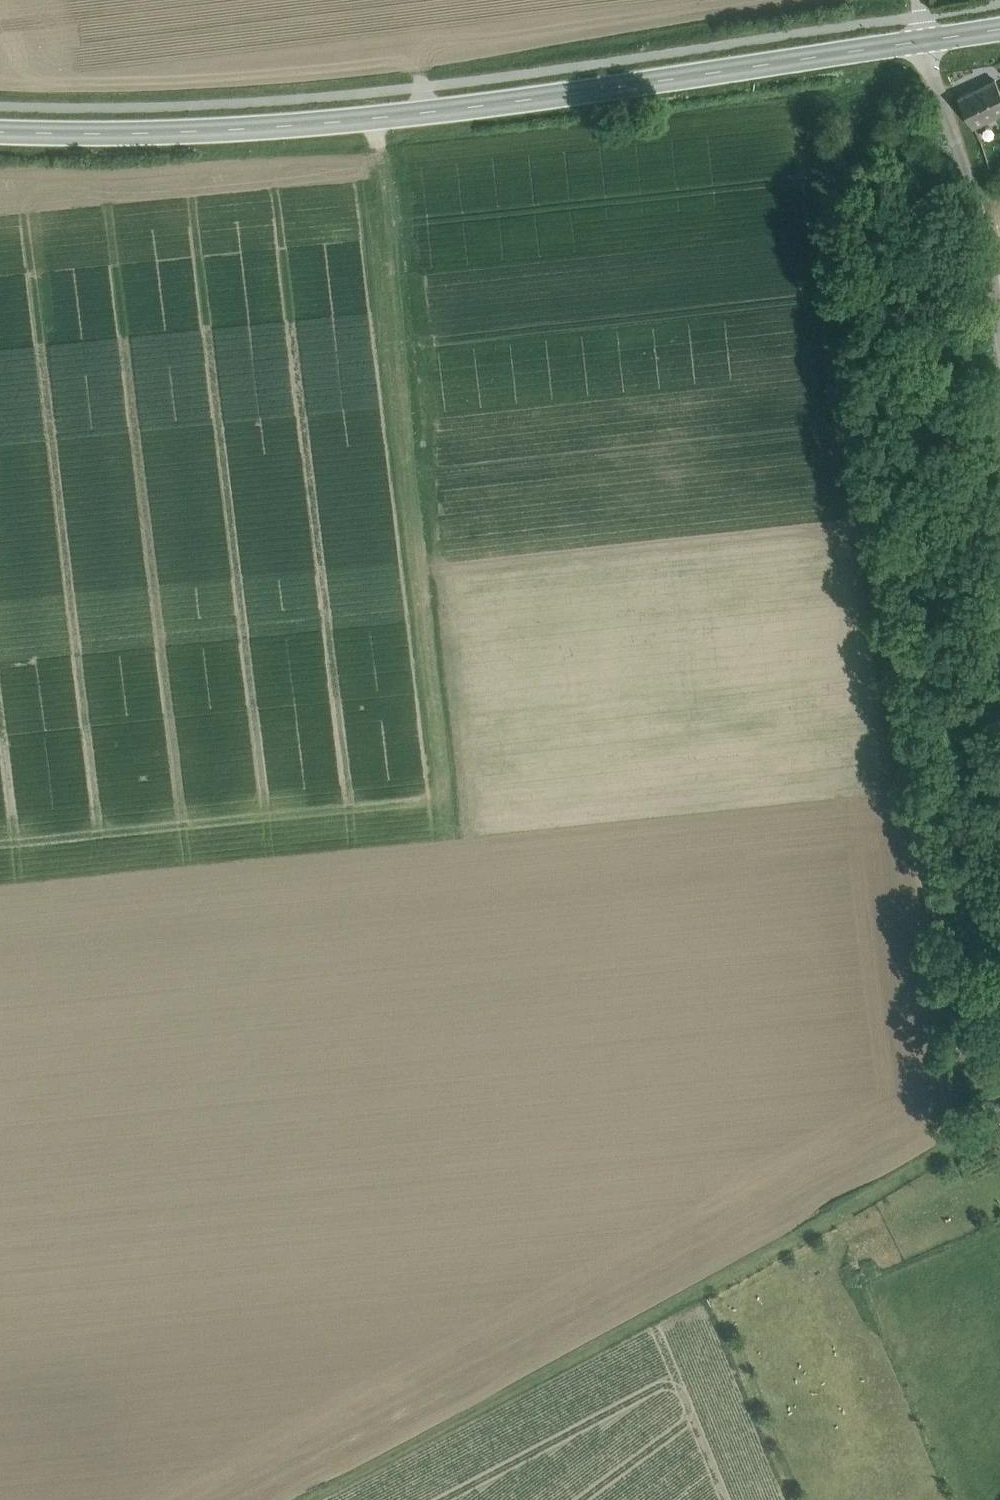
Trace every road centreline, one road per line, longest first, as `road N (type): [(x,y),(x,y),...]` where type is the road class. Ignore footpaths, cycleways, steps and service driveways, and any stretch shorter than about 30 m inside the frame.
road 1 (tertiary): [(0,131),(249,128),(428,113),(924,38)]
road 2 (residential): [(999,350),(976,199),(924,38)]

